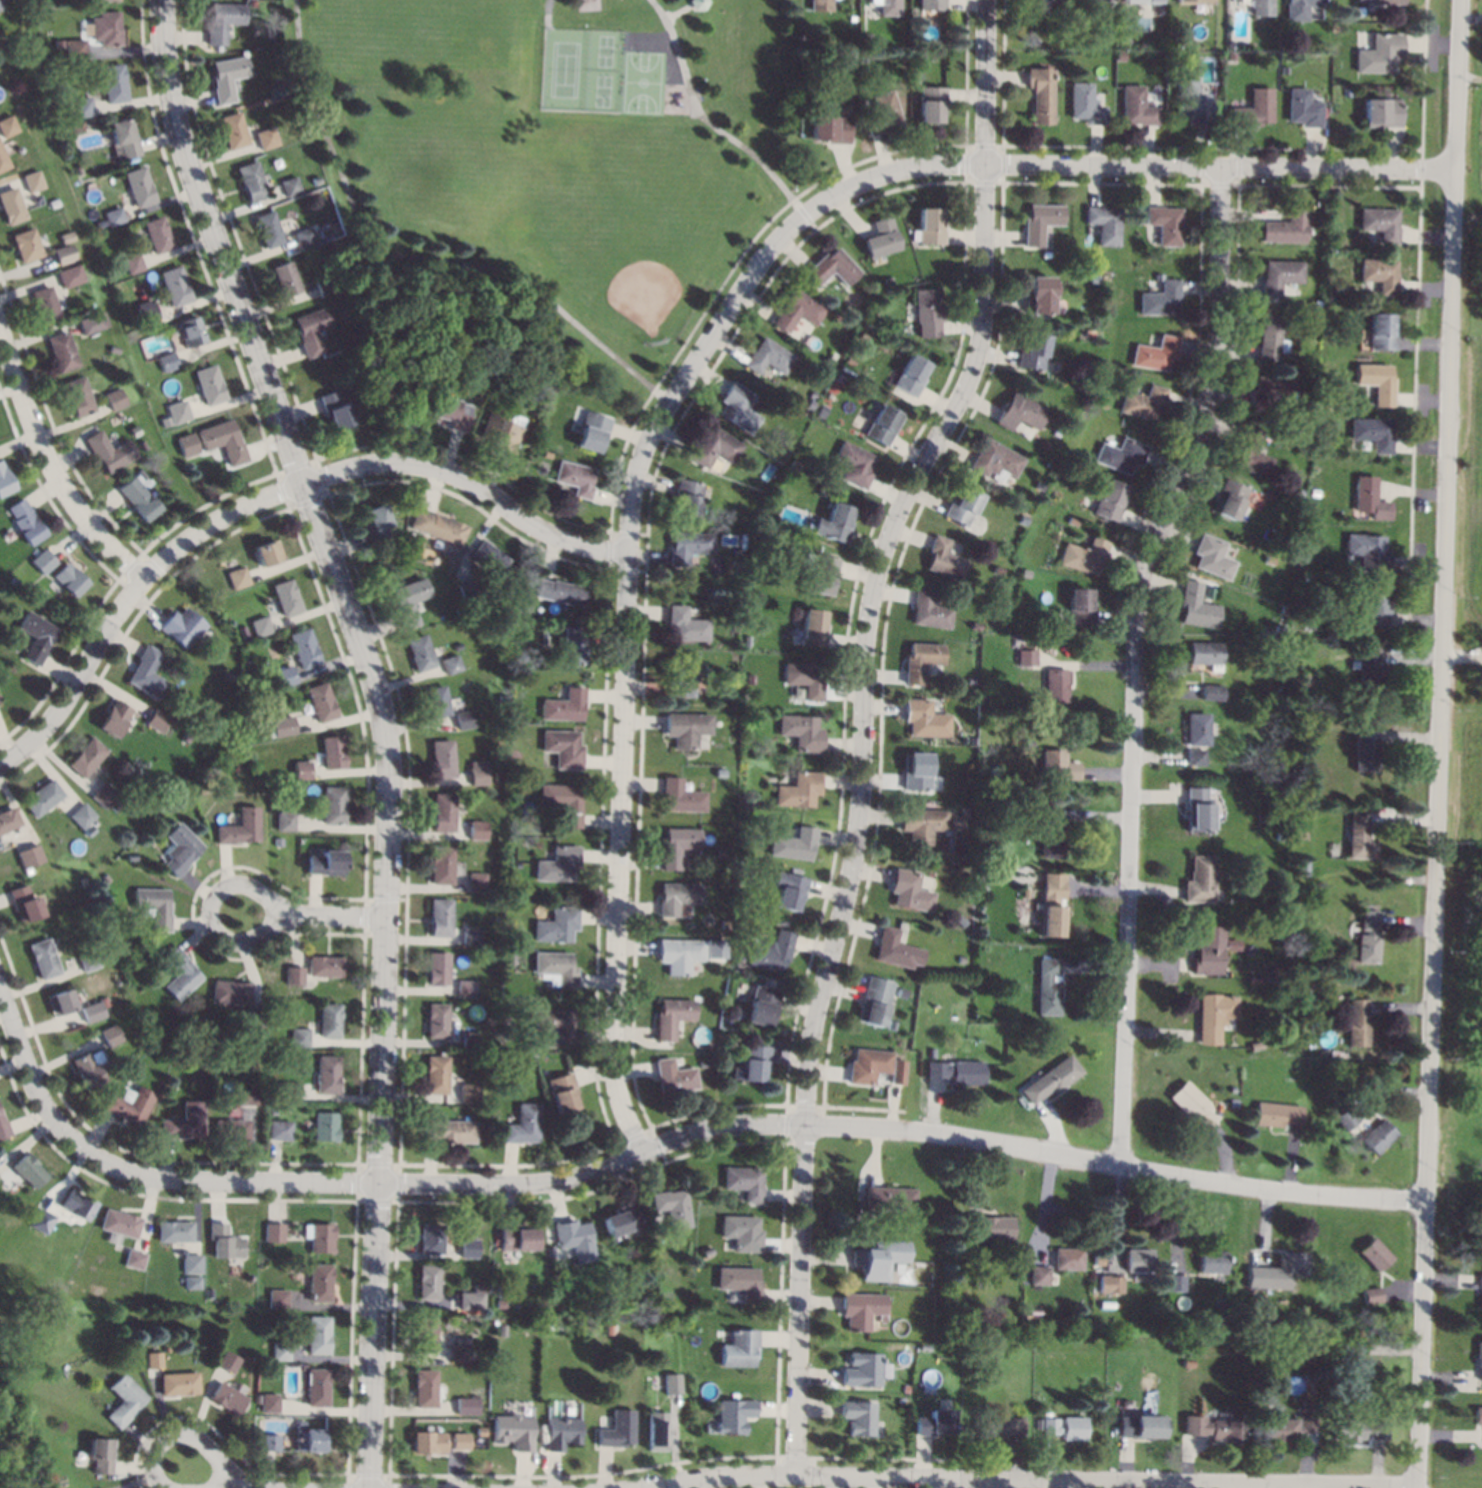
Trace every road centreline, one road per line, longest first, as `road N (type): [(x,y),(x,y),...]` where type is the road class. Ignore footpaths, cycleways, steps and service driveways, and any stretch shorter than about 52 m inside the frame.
road 1 (residential): [(164,0),(165,95),(258,385),(303,482),(384,724),(387,918),(367,1487)]
road 2 (residential): [(990,0),(978,372),(875,570),(847,884),(813,1012),(795,1476)]
road 3 (residential): [(1462,0),(1417,1487)]
road 4 (residential): [(119,1173),(195,1183),(551,1184),(723,1126),(804,1123),(964,1136),(1293,1191),(1427,1198)]
road 5 (residential): [(987,163),(890,171),(803,217),(754,268),(641,458),(628,552),(614,1043),(624,1115),(640,1150)]
road 6 (residential): [(1221,162),(1224,381),(1152,519),(1137,601),(1123,1162)]
road 7 (residential): [(1417,1487),(795,1476),(635,1487)]
road 8 (residential): [(628,552),(546,533),(470,472),(435,461),(383,460),(303,482),(200,537),(145,582),(59,709),(0,773)]
road 9 (residential): [(987,163),(1458,172)]
road 10 (residential): [(0,321),(79,501),(145,582)]
road 11 (residential): [(119,1173),(66,1132),(0,970)]
road 12 (residential): [(287,912),(252,890),(228,886),(214,897),(210,916),(215,930),(238,941),(287,912)]
road 13 (residential): [(241,1487),(199,1438),(184,1434),(167,1438),(156,1453),(157,1477),(168,1487)]

